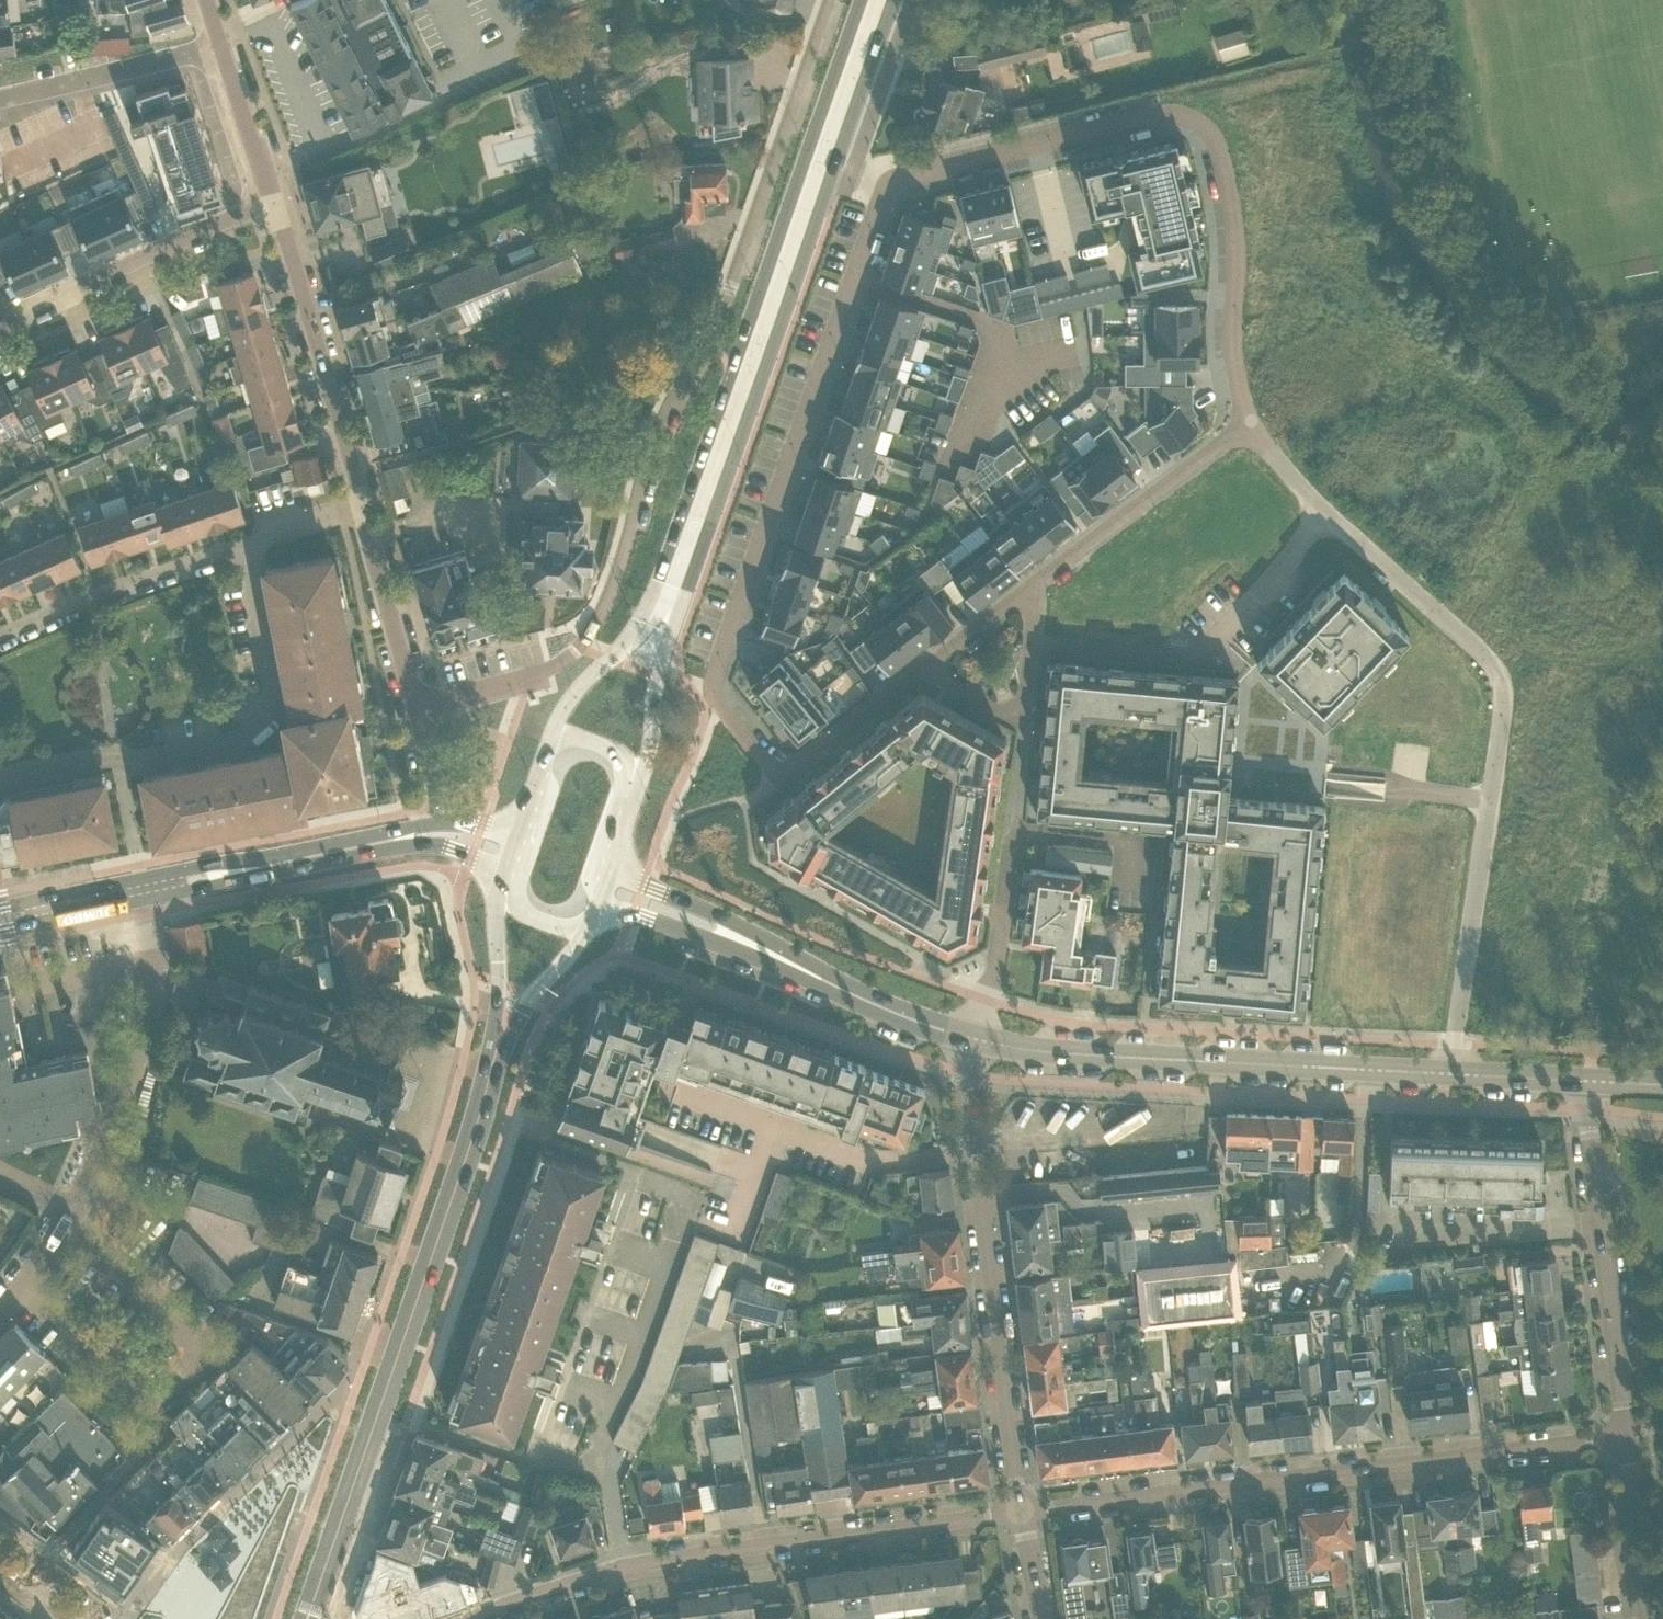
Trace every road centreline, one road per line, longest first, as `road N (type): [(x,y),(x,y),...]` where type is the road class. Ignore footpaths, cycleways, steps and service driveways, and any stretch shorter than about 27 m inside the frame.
road 1 (residential): [(829,0),(730,286),(655,447),(610,597),(581,645),(555,667),(416,707)]
road 2 (residential): [(781,776),(717,704),(714,673),(884,182)]
road 3 (residential): [(1251,427),(1231,327),(1237,224),(1209,136),(1189,122),(1165,117),(884,182)]
road 4 (secondary): [(304,1618),(499,1033)]
road 5 (residential): [(1628,1435),(1019,1511)]
road 6 (tertiary): [(1447,1073),(972,1041)]
road 7 (residential): [(1019,1511),(974,1158),(972,1041)]
road 8 (residential): [(0,778),(244,741),(276,694),(248,541)]
road 9 (secondary): [(668,586),(815,185)]
road 10 (residential): [(623,1566),(1019,1511)]
road 11 (residential): [(972,1041),(1011,830),(1135,842),(1132,884)]
road 12 (residential): [(623,1566),(600,1446),(688,1204)]
road 13 (residential): [(1328,512),(1492,665),(1502,701),(1490,801)]
road 14 (residential): [(1032,643),(1198,658),(1328,512)]
road 15 (residential): [(364,506),(274,200)]
road 16 (residential): [(72,1215),(121,1075),(122,979),(109,906)]
road 17 (residential): [(0,328),(274,200)]
road 18 (residential): [(1026,591),(1251,427)]
road 19 (residential): [(1490,801),(1447,1073)]
road 20 (residential): [(0,635),(248,541)]
road 21 (tertiary): [(972,1041),(749,946)]
road 22 (residential): [(0,97),(223,46)]
road 23 (residential): [(1628,1435),(1603,1213)]
road 24 (residential): [(416,707),(364,506)]
road 25 (secondary): [(638,781),(670,627),(668,586)]
road 26 (residential): [(1405,1209),(1603,1213)]
road 27 (secondary): [(668,586),(572,695),(551,742)]
road 28 (secondary): [(815,185),(878,0)]
road 29 (residential): [(1645,1618),(1628,1435)]
road 30 (residential): [(781,776),(923,667)]
road 31 (residential): [(854,164),(912,0)]
road 32 (residential): [(1490,801),(1324,785)]
road 33 (residential): [(465,1618),(623,1566)]
road 34 (residential): [(274,200),(223,46)]
road 35 (tertiary): [(749,946),(718,917),(609,873)]
road 36 (tertiary): [(598,902),(749,946)]
road 37 (secondary): [(502,889),(499,1033)]
road 38 (residential): [(109,906),(205,885),(245,866)]
road 39 (tertiary): [(1589,1081),(1447,1073)]
road 40 (residential): [(245,866),(200,863),(106,883)]
road 41 (secondary): [(499,1033),(586,923)]
road 42 (residential): [(372,842),(506,863)]
road 43 (residential): [(1603,1213),(1589,1081)]
road 44 (residential): [(245,866),(372,842)]
road 45 (residential): [(923,667),(1026,591)]
road 46 (residential): [(248,541),(364,506)]
road 47 (residential): [(425,825),(431,763),(416,707)]

